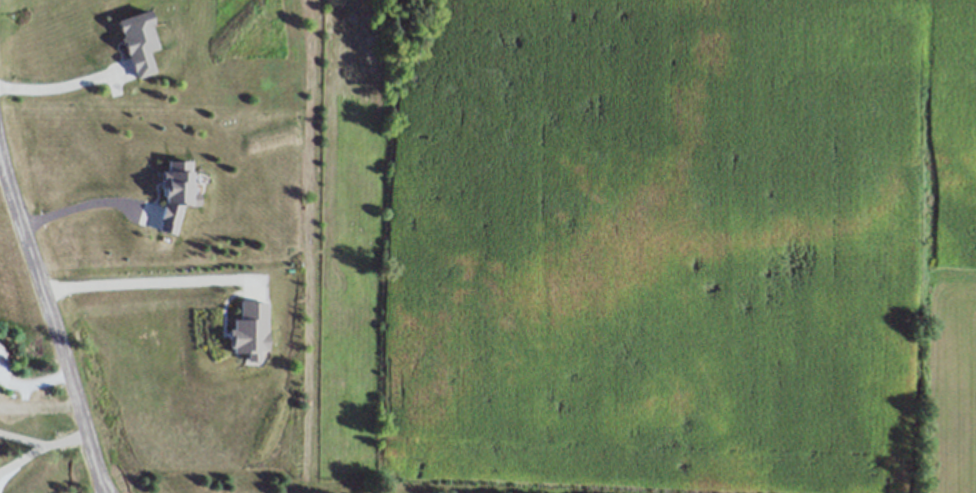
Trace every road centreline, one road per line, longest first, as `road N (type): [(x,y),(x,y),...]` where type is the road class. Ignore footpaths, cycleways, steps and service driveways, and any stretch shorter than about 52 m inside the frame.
road 1 (residential): [(0,156),(103,492)]

